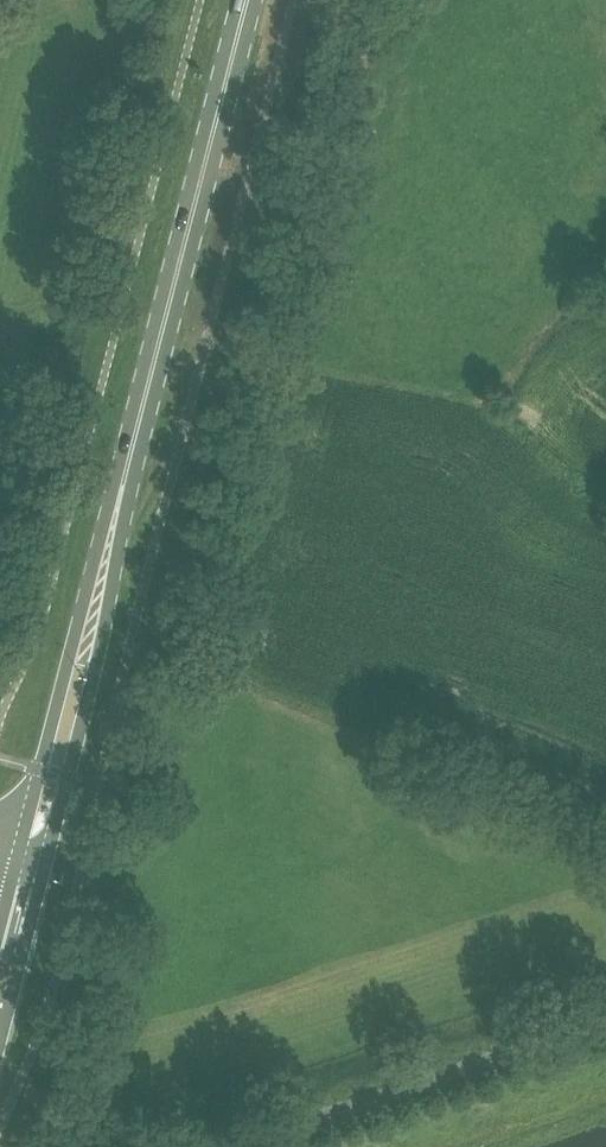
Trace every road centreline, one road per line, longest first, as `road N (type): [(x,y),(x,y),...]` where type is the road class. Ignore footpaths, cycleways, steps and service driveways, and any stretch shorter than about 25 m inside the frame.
road 1 (primary): [(29,870),(247,0)]
road 2 (unclassified): [(259,1146),(605,1024)]

